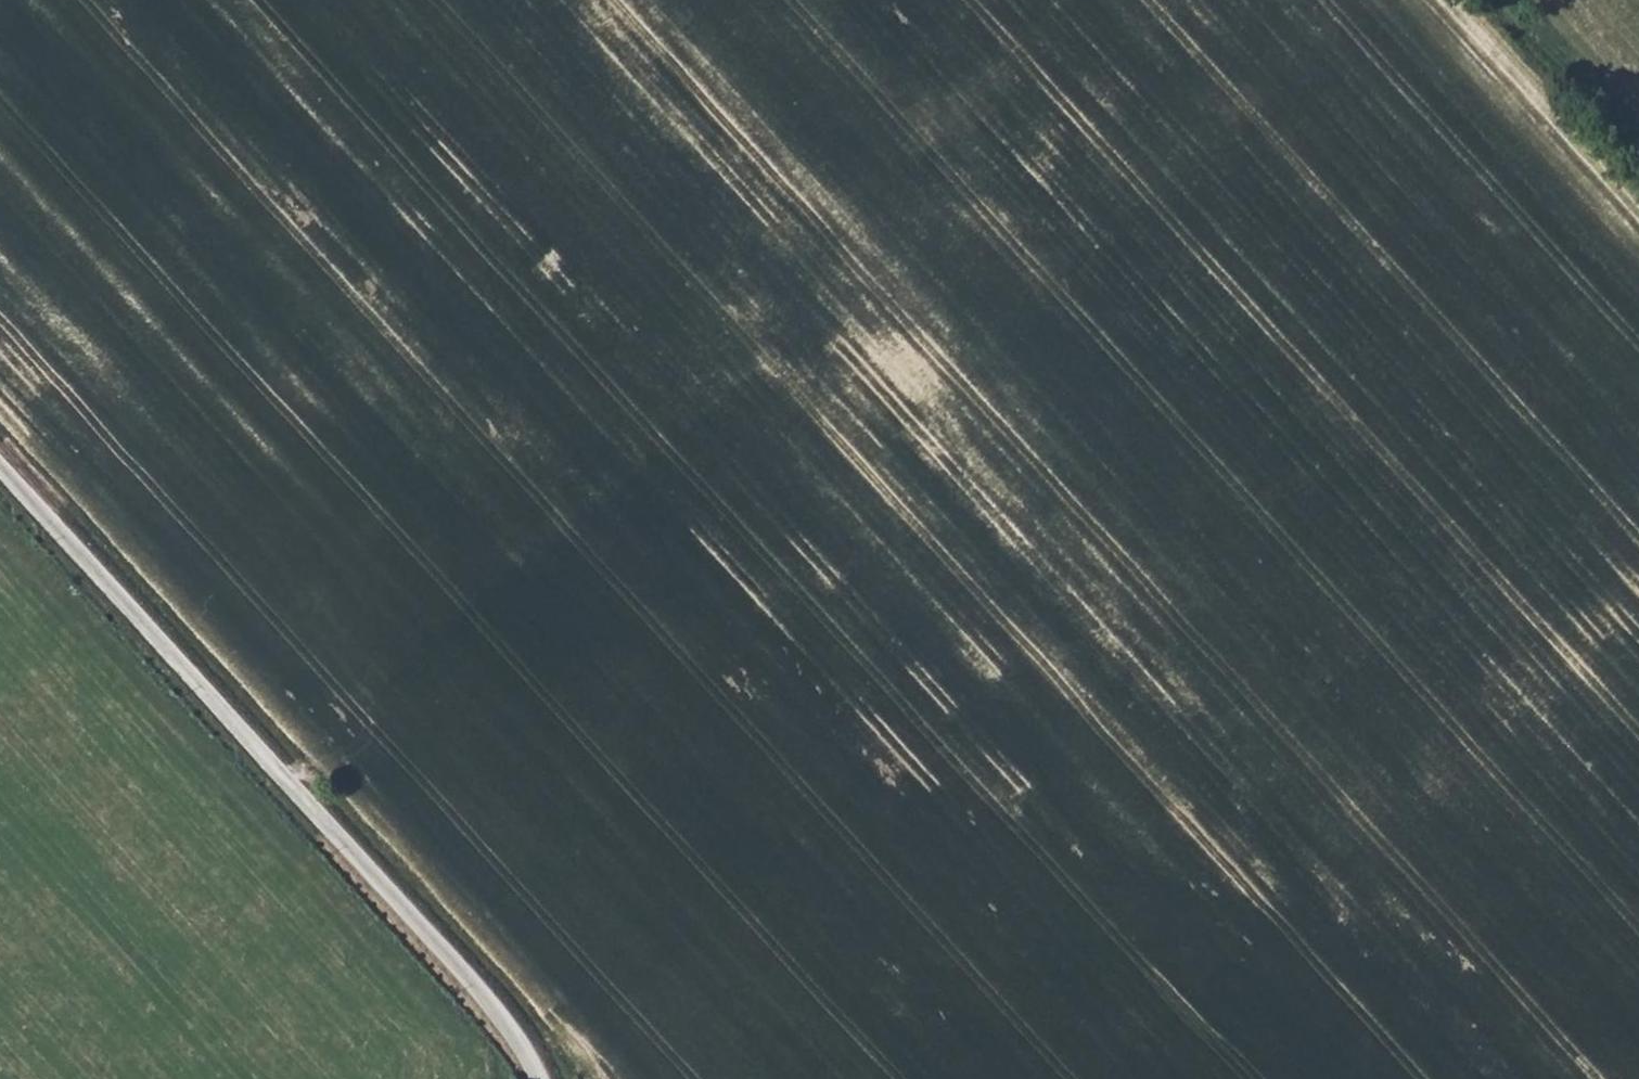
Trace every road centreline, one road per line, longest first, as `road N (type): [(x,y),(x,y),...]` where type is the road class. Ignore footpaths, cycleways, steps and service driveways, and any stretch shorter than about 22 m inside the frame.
road 1 (unclassified): [(0,466),(461,970),(540,1078)]
road 2 (track): [(1503,0),(1638,150)]

